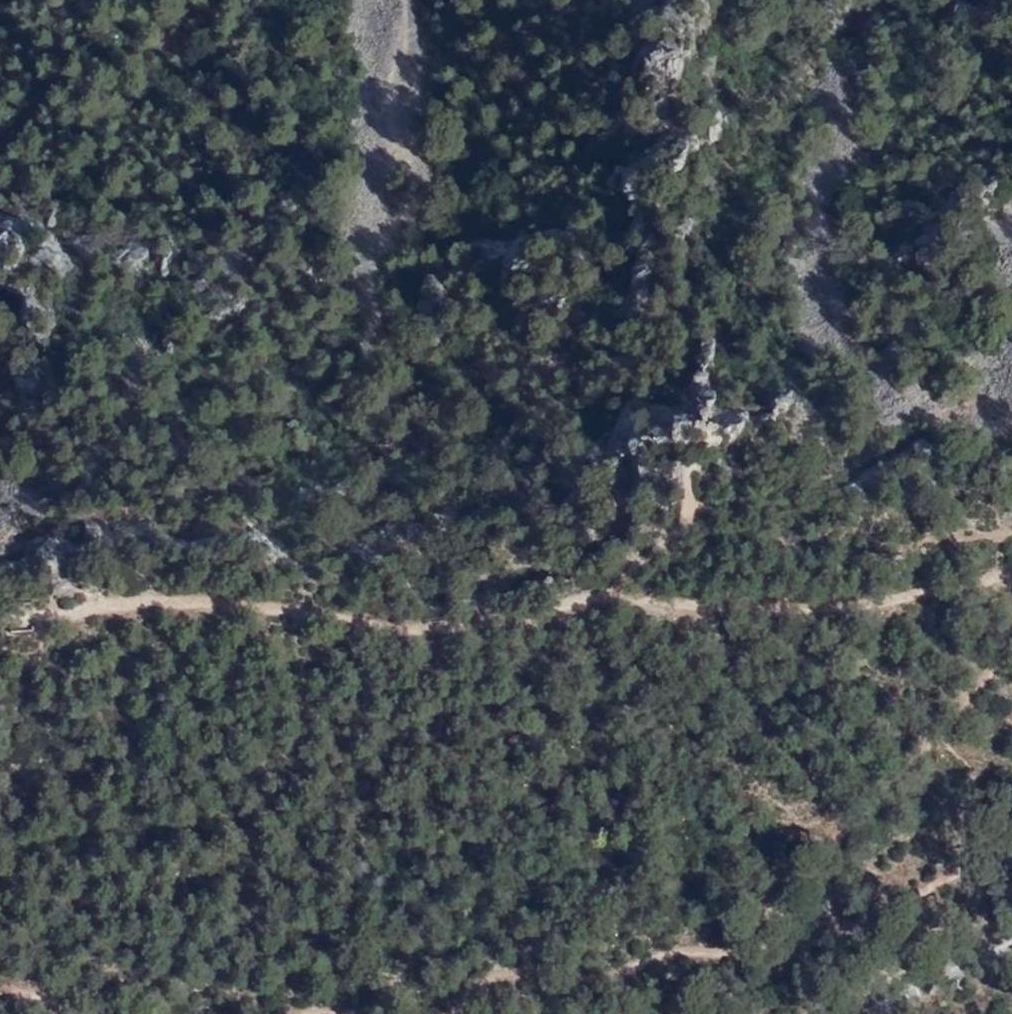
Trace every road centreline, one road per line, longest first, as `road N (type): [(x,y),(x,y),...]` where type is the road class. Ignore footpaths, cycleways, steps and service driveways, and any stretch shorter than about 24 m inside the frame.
road 1 (unclassified): [(896,1013),(1011,956)]

